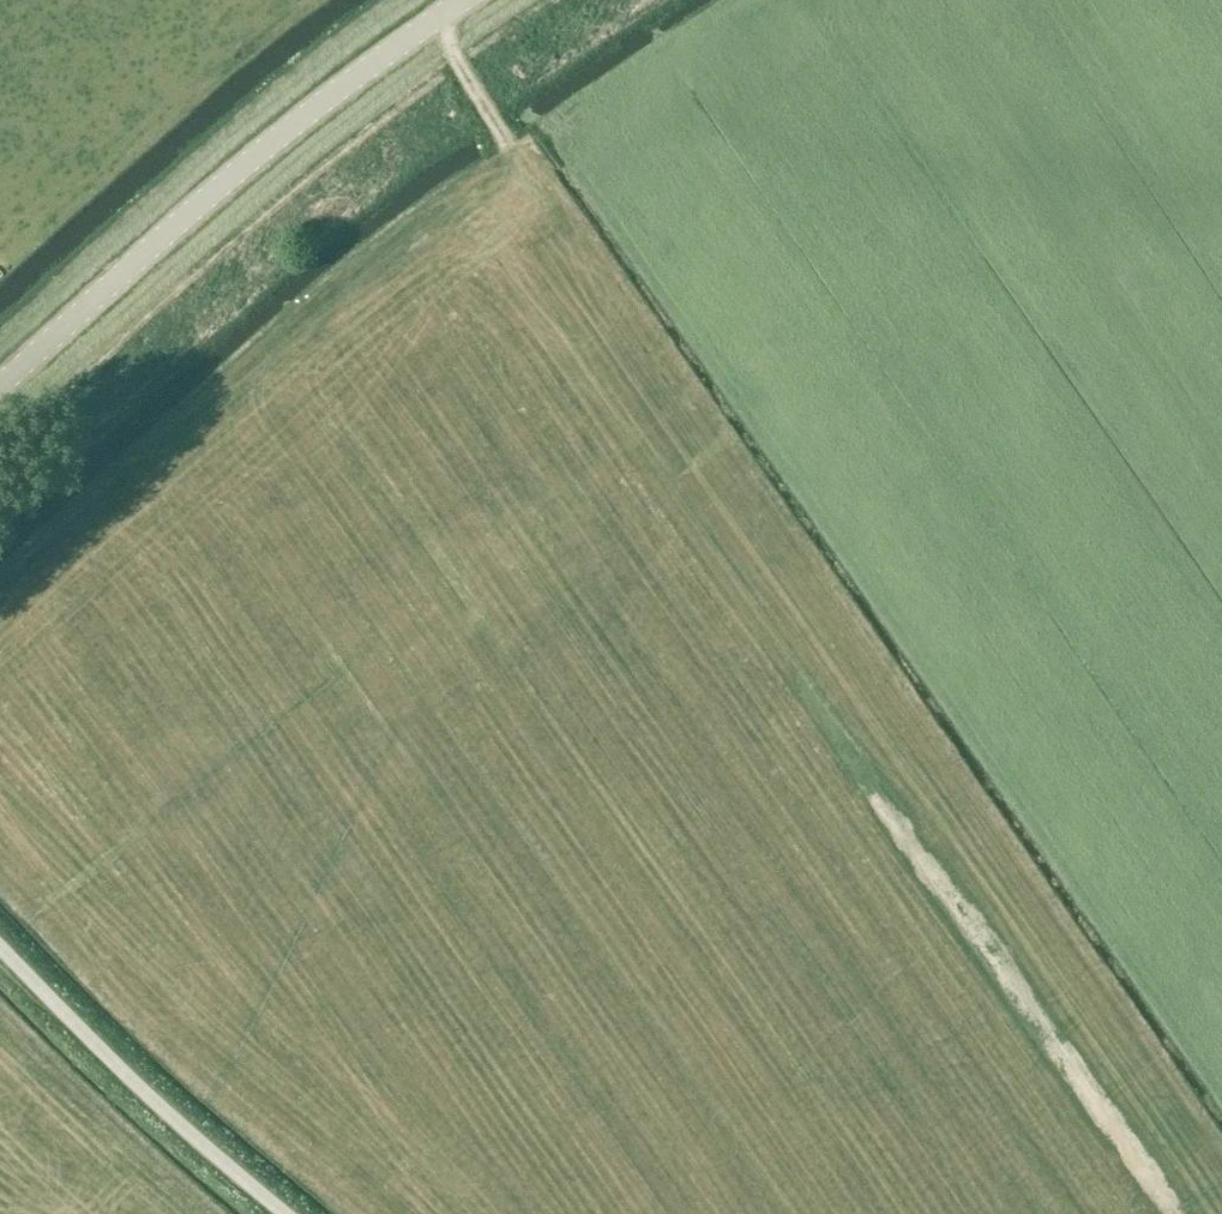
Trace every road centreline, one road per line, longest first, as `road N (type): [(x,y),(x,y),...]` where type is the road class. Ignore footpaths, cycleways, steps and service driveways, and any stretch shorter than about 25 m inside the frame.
road 1 (tertiary): [(0,384),(191,208),(392,48),(466,0)]
road 2 (unclassified): [(285,1213),(111,1060),(0,946)]

